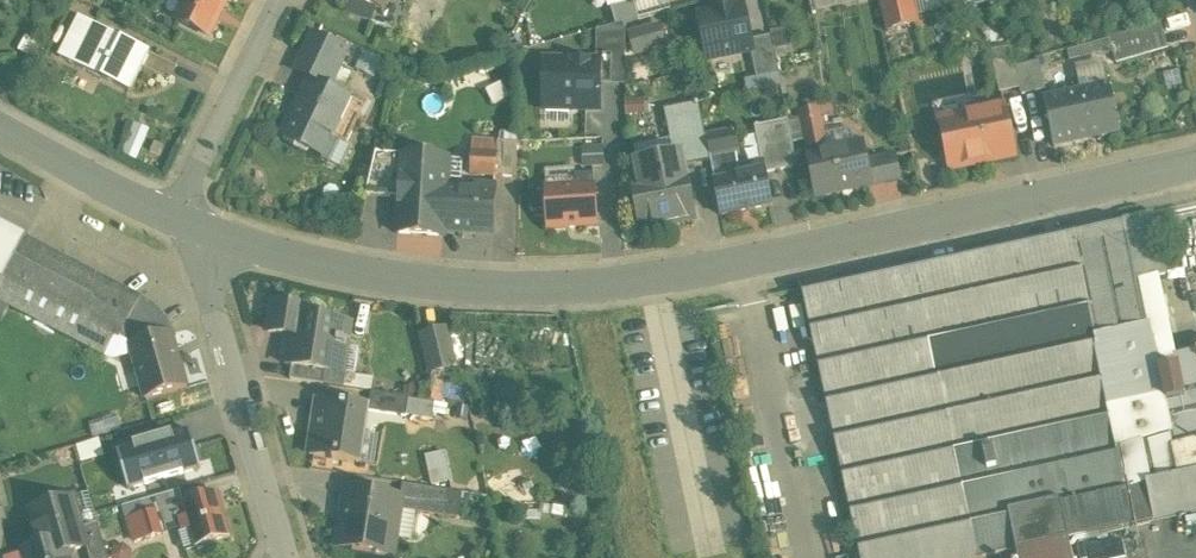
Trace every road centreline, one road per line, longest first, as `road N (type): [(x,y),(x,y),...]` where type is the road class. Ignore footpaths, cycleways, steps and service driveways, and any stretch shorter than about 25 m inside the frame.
road 1 (tertiary): [(188,223),(351,276),(500,290),(621,284),(726,269),(1195,160)]
road 2 (residential): [(188,223),(286,557)]
road 3 (residential): [(281,0),(184,197),(188,223)]
road 4 (tertiary): [(188,223),(133,202),(0,126)]

